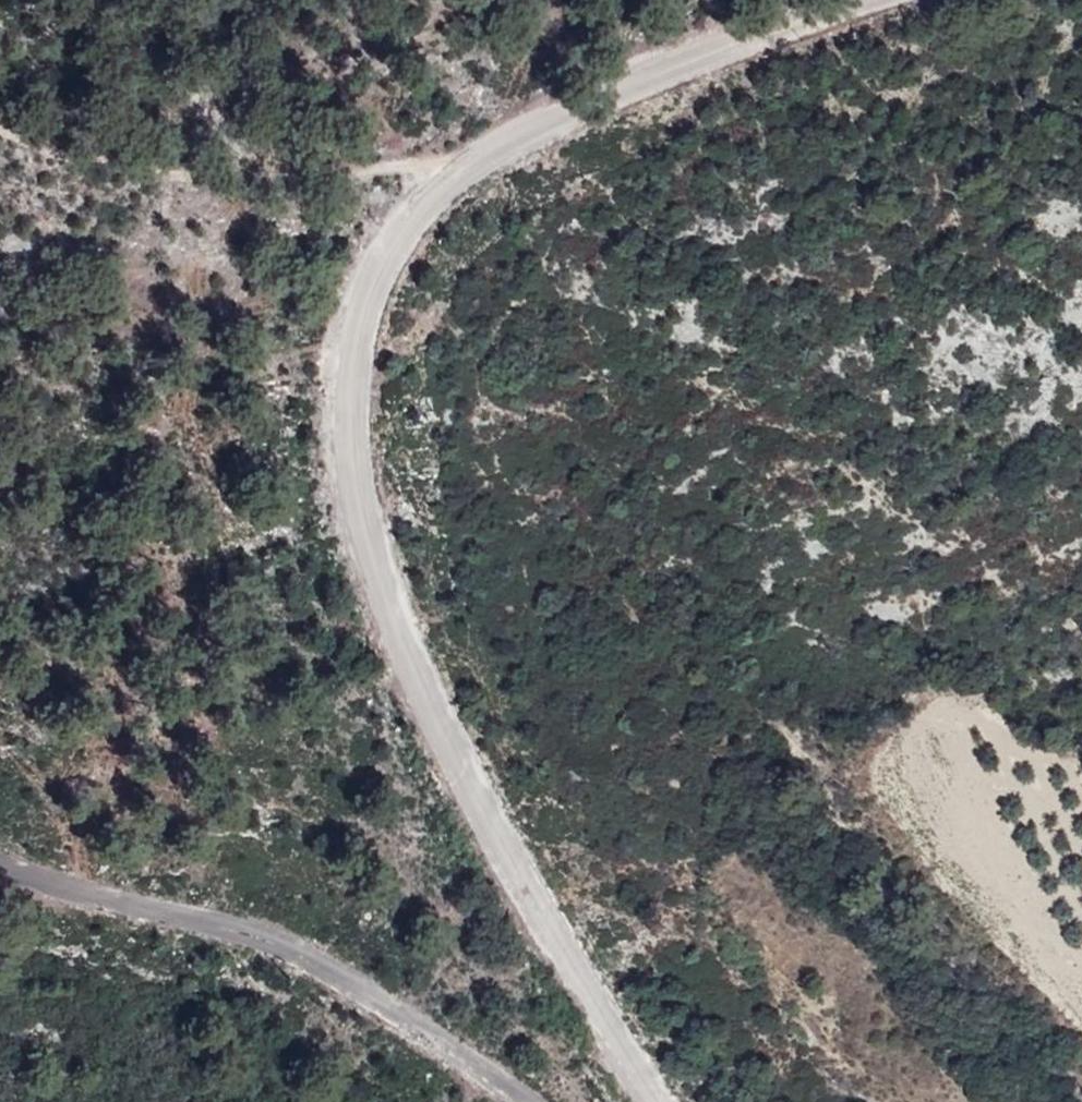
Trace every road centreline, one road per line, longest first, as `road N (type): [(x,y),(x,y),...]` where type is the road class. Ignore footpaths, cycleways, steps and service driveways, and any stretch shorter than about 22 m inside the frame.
road 1 (unclassified): [(515,1101),(297,953),(0,851)]

